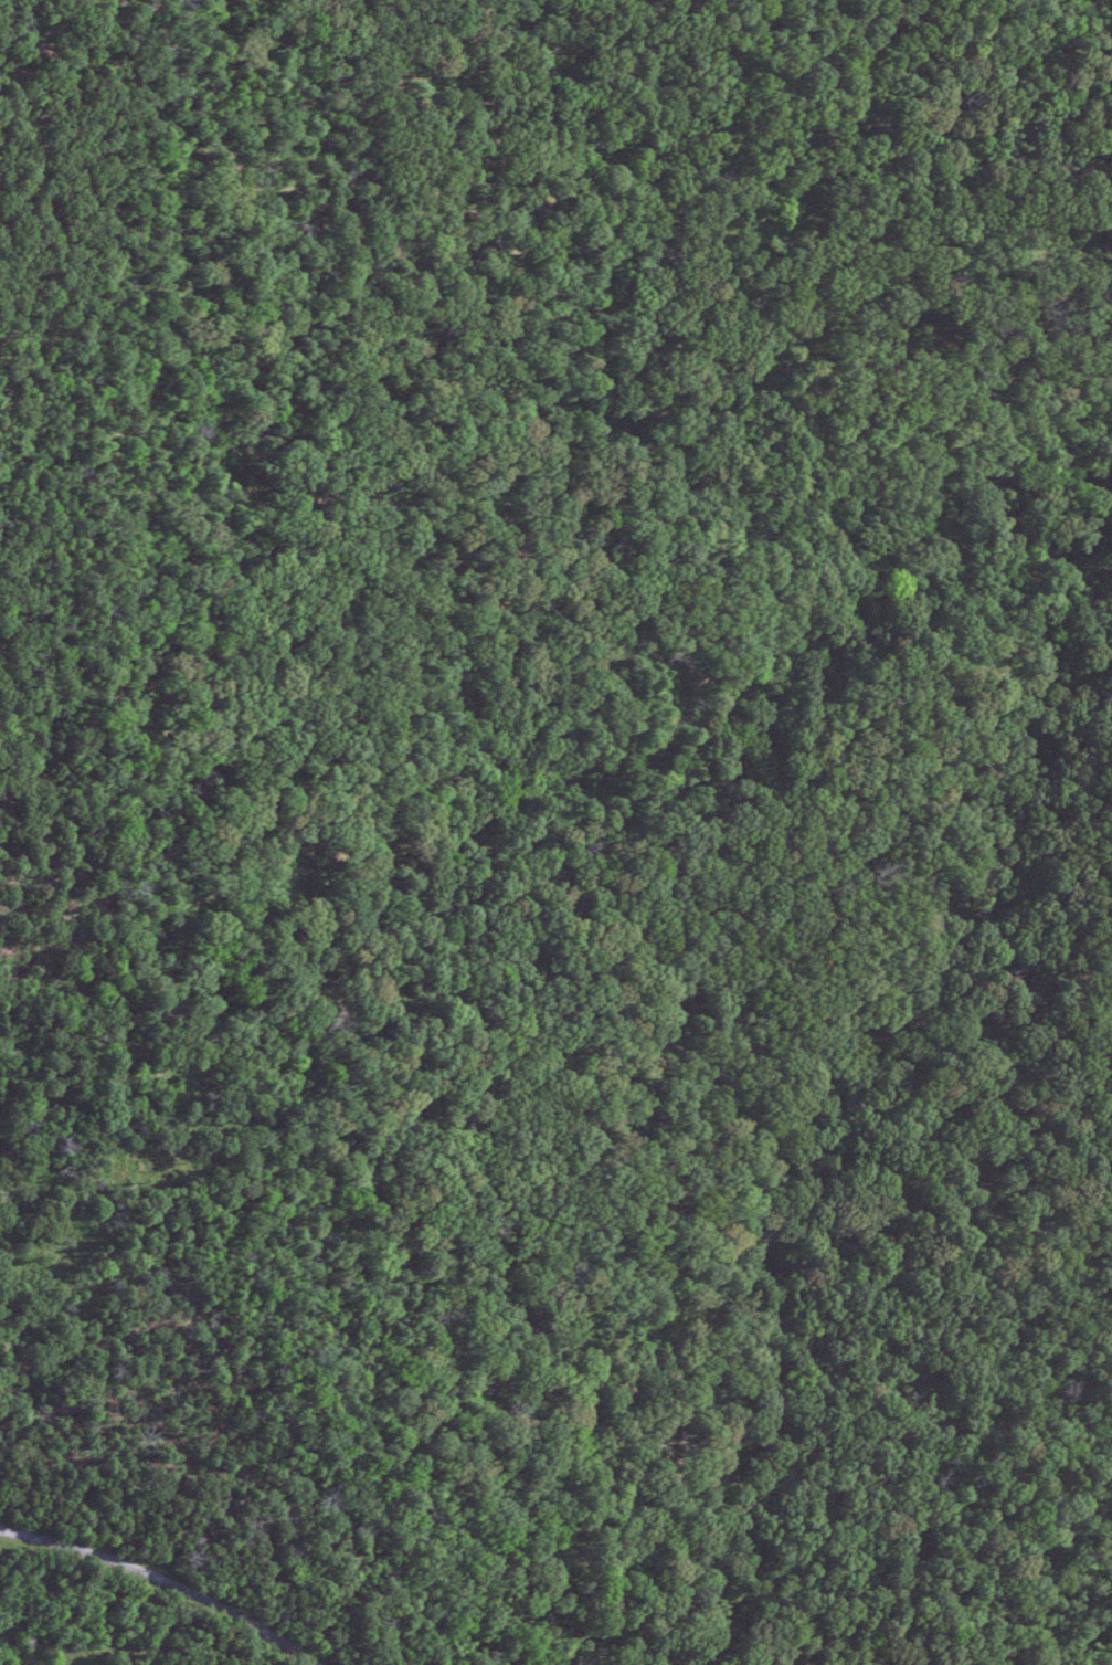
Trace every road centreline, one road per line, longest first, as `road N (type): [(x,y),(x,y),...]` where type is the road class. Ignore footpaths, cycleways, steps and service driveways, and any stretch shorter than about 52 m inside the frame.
road 1 (residential): [(0,1530),(115,1559),(257,1626),(318,1664)]

